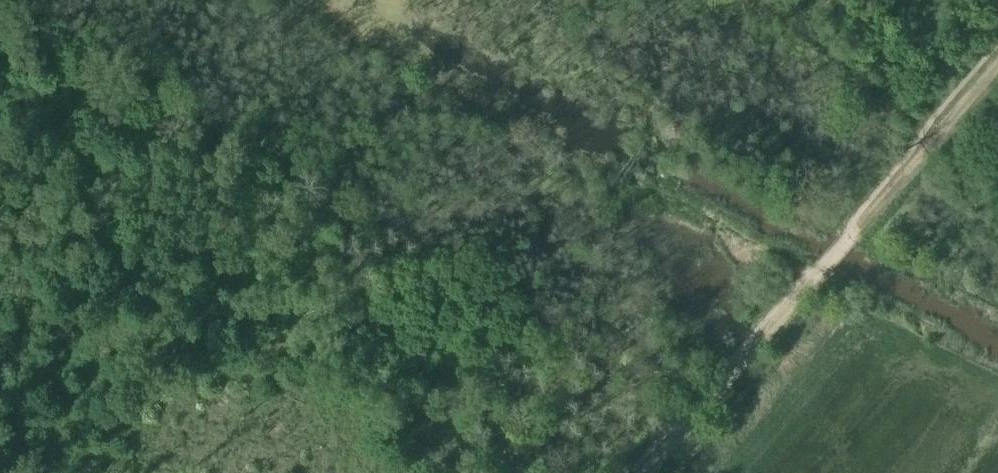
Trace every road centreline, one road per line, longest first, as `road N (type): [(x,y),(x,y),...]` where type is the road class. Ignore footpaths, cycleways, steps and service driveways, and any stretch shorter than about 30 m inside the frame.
road 1 (track): [(650,472),(818,275)]
road 2 (track): [(857,229),(997,65)]

